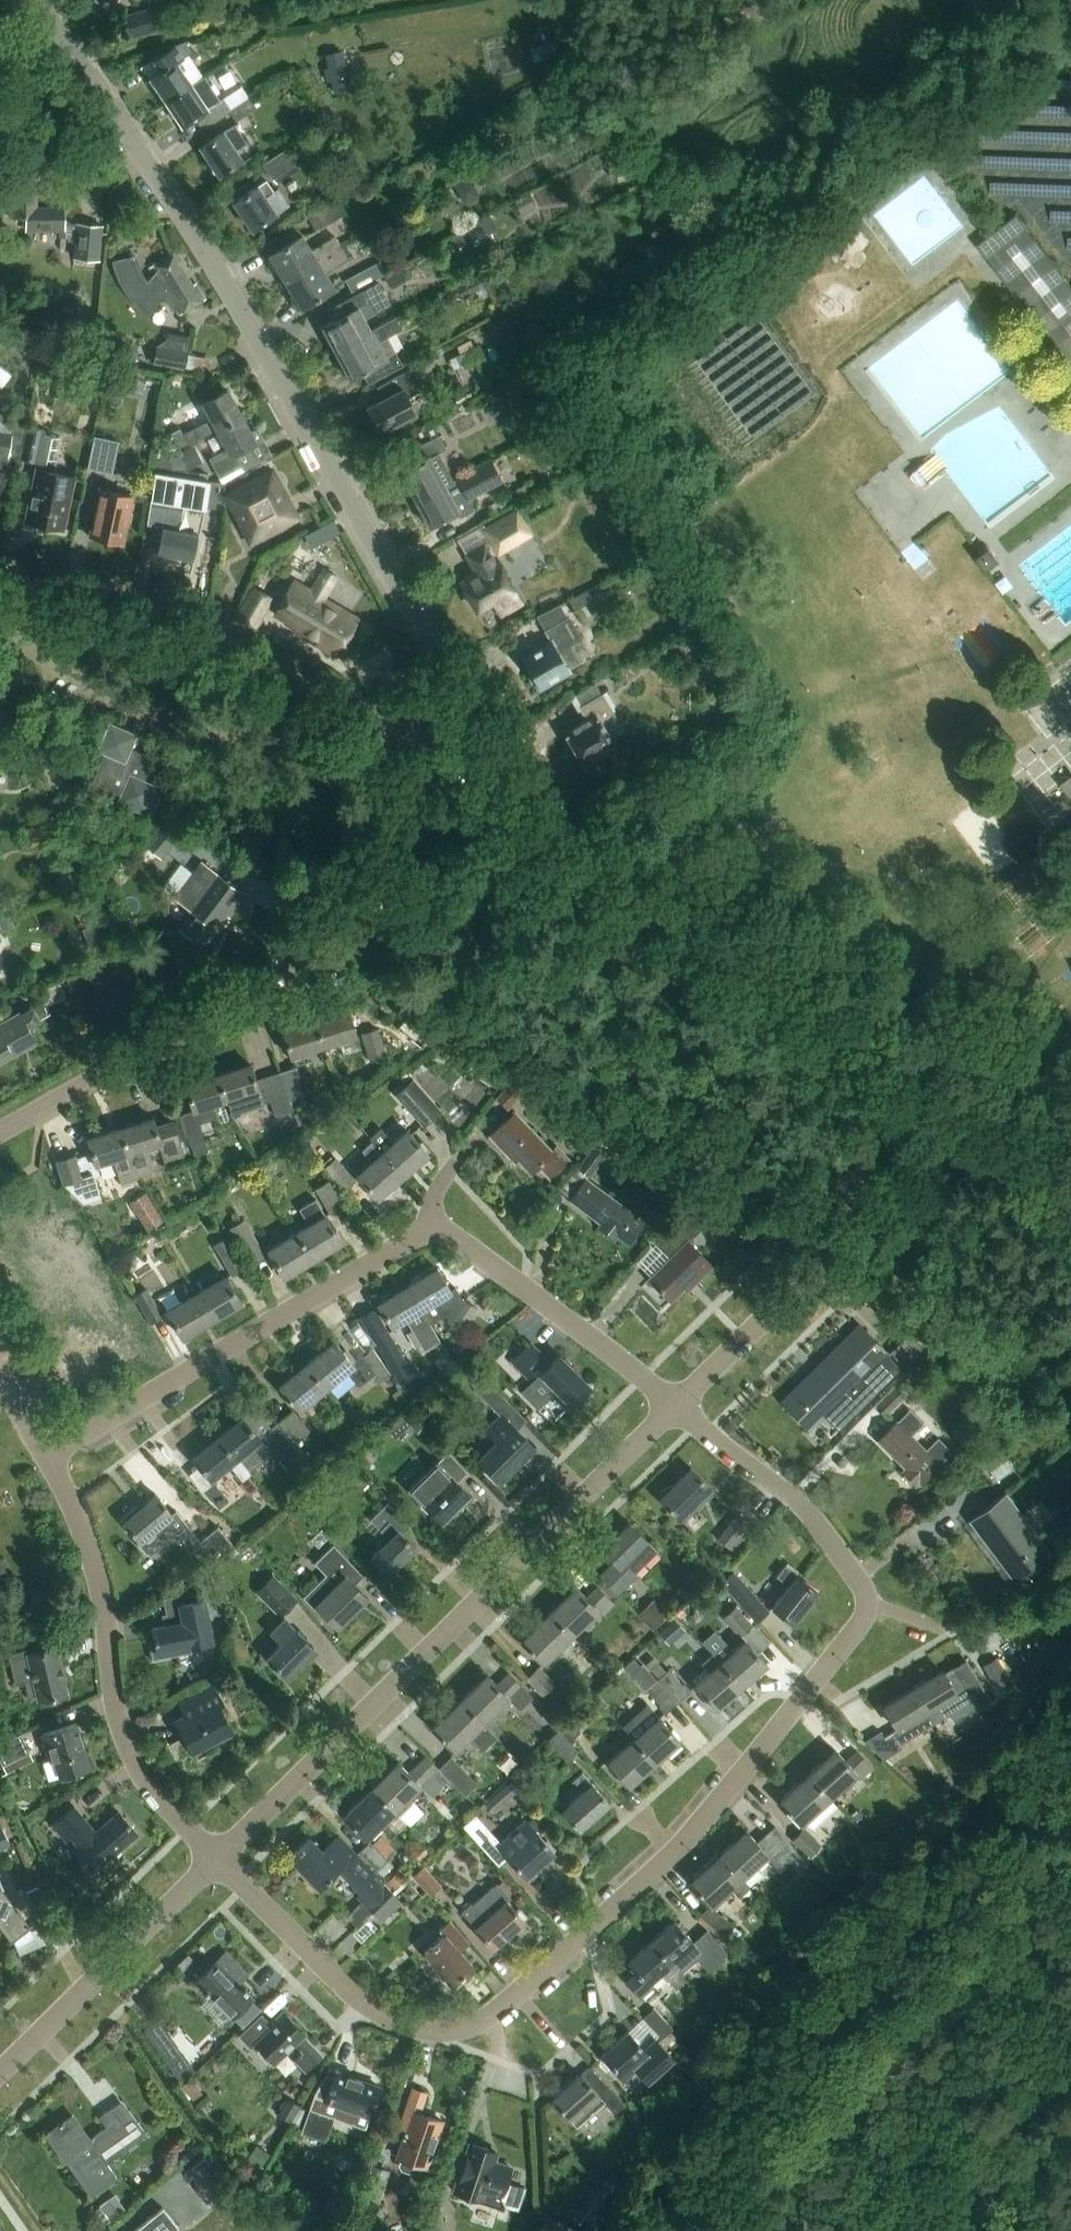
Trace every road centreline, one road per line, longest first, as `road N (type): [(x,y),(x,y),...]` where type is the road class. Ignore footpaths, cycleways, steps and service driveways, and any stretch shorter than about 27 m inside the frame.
road 1 (residential): [(678,1405),(802,1508),(851,1567),(865,1602),(852,1634),(727,1791),(628,1896),(489,2016),(423,2030),(343,1986),(219,1858)]
road 2 (residential): [(426,760),(436,683),(427,641),(218,269),(35,0)]
road 3 (residential): [(48,1455),(424,1230),(458,1236),(678,1405)]
road 4 (residential): [(219,1858),(678,1405)]
road 5 (unclassified): [(948,1108),(426,760)]
road 6 (residential): [(0,1132),(330,946),(387,859),(426,760)]
road 7 (unclassified): [(426,760),(344,700),(217,629),(109,594),(0,573)]
road 8 (residential): [(219,1858),(150,1786),(128,1750),(91,1553),(48,1455)]
road 9 (residential): [(678,1405),(848,1234),(948,1108)]
road 10 (residential): [(0,2073),(219,1858)]
road 11 (unclassified): [(1070,1185),(948,1108)]

